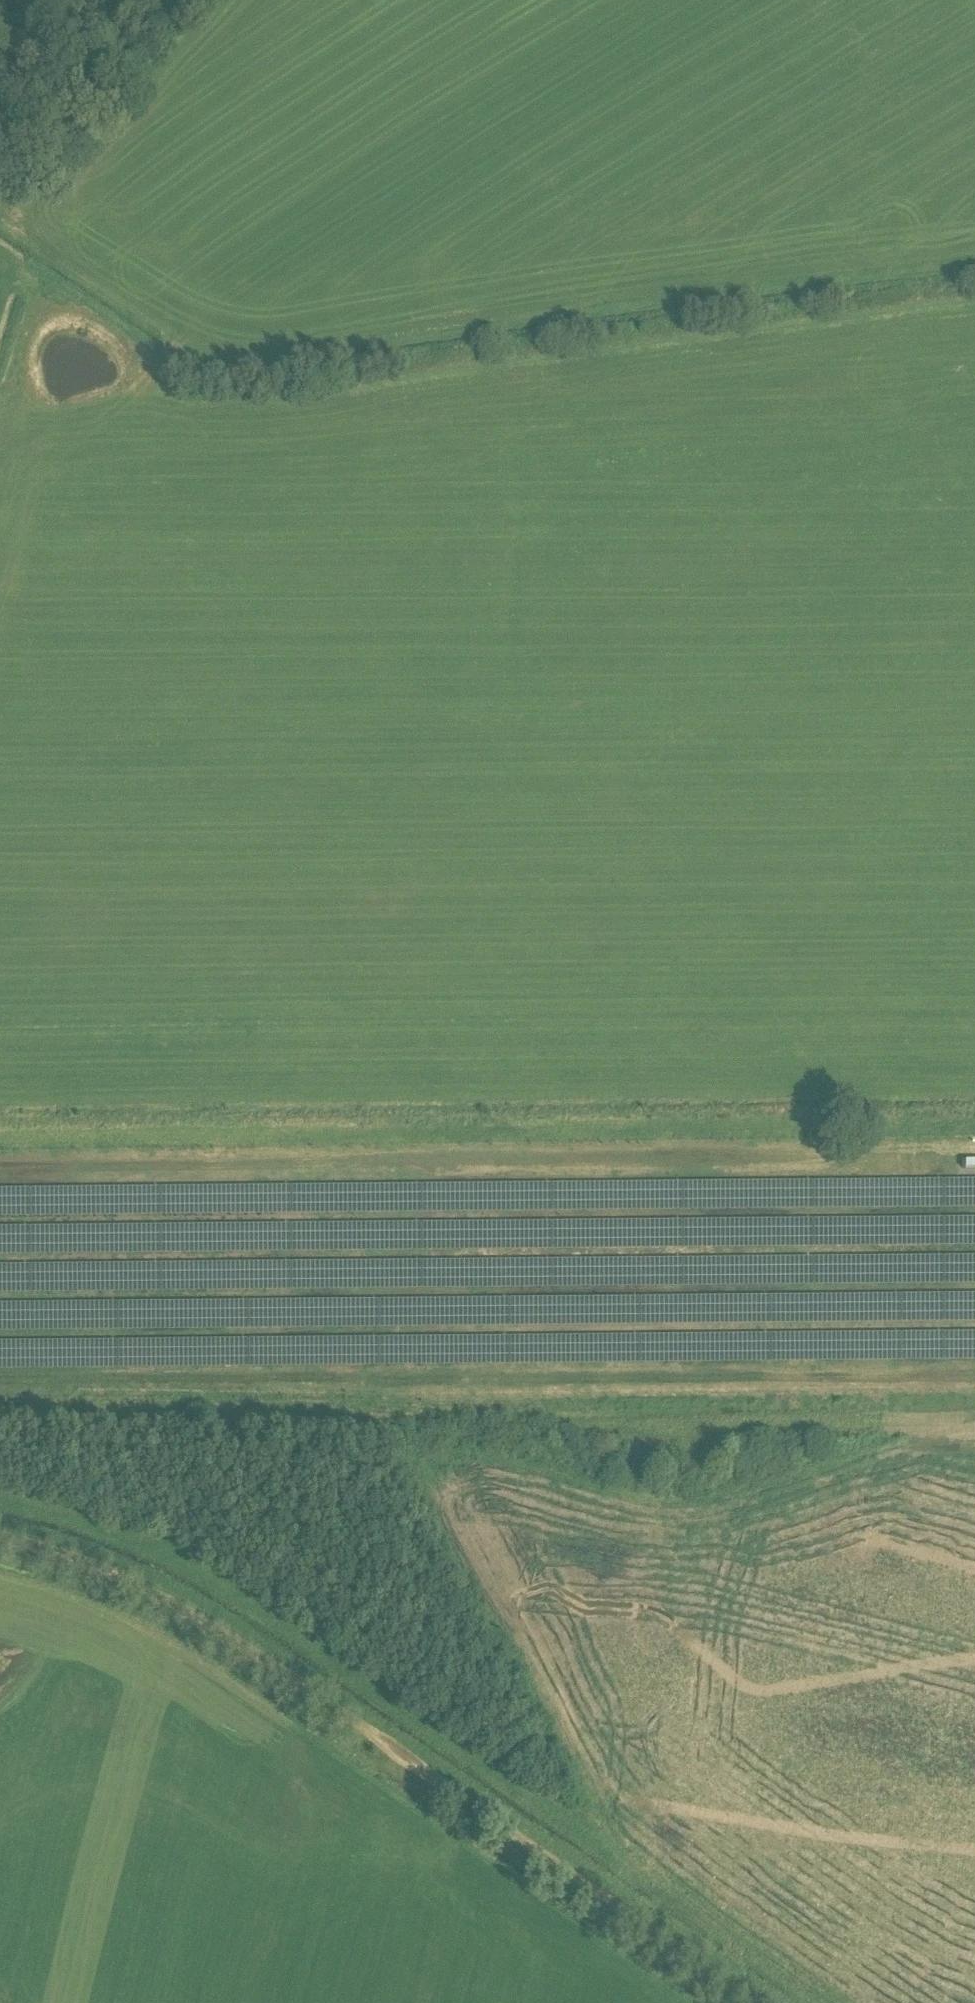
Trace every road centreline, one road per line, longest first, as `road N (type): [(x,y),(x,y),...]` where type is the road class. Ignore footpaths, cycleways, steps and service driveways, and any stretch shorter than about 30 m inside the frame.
road 1 (track): [(755,2002),(182,1608),(97,1568),(0,1538)]

